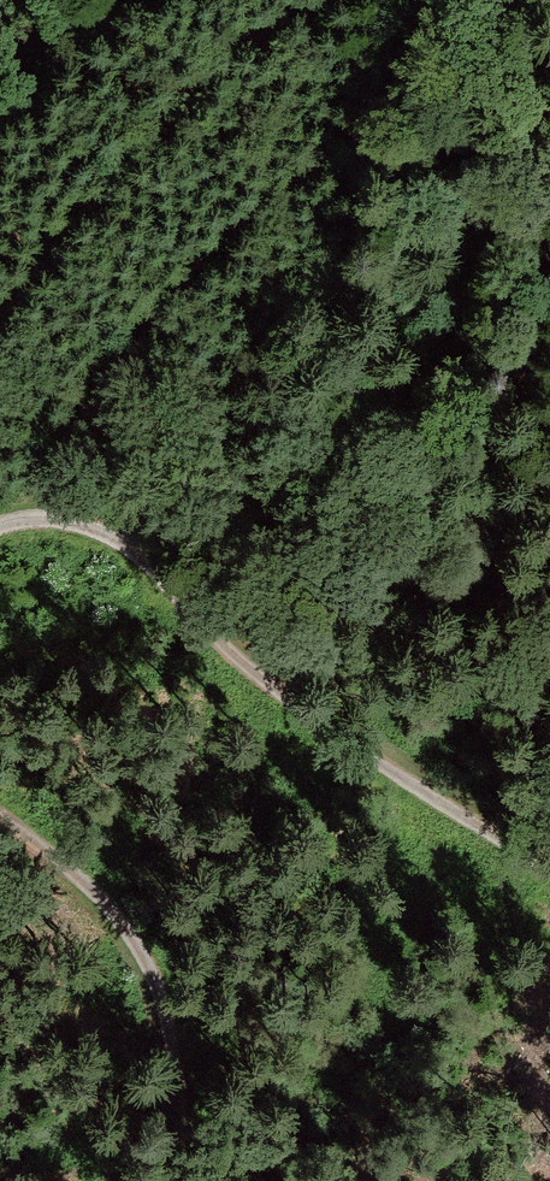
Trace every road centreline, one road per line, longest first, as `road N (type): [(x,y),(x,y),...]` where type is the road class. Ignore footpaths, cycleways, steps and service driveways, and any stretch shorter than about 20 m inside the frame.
road 1 (track): [(470,0),(398,84),(198,259),(114,359),(76,411),(39,518)]
road 2 (track): [(549,869),(442,808),(276,695),(112,541),(65,520),(0,525)]
road 3 (track): [(0,818),(100,896),(140,952),(164,1029),(178,1180)]

